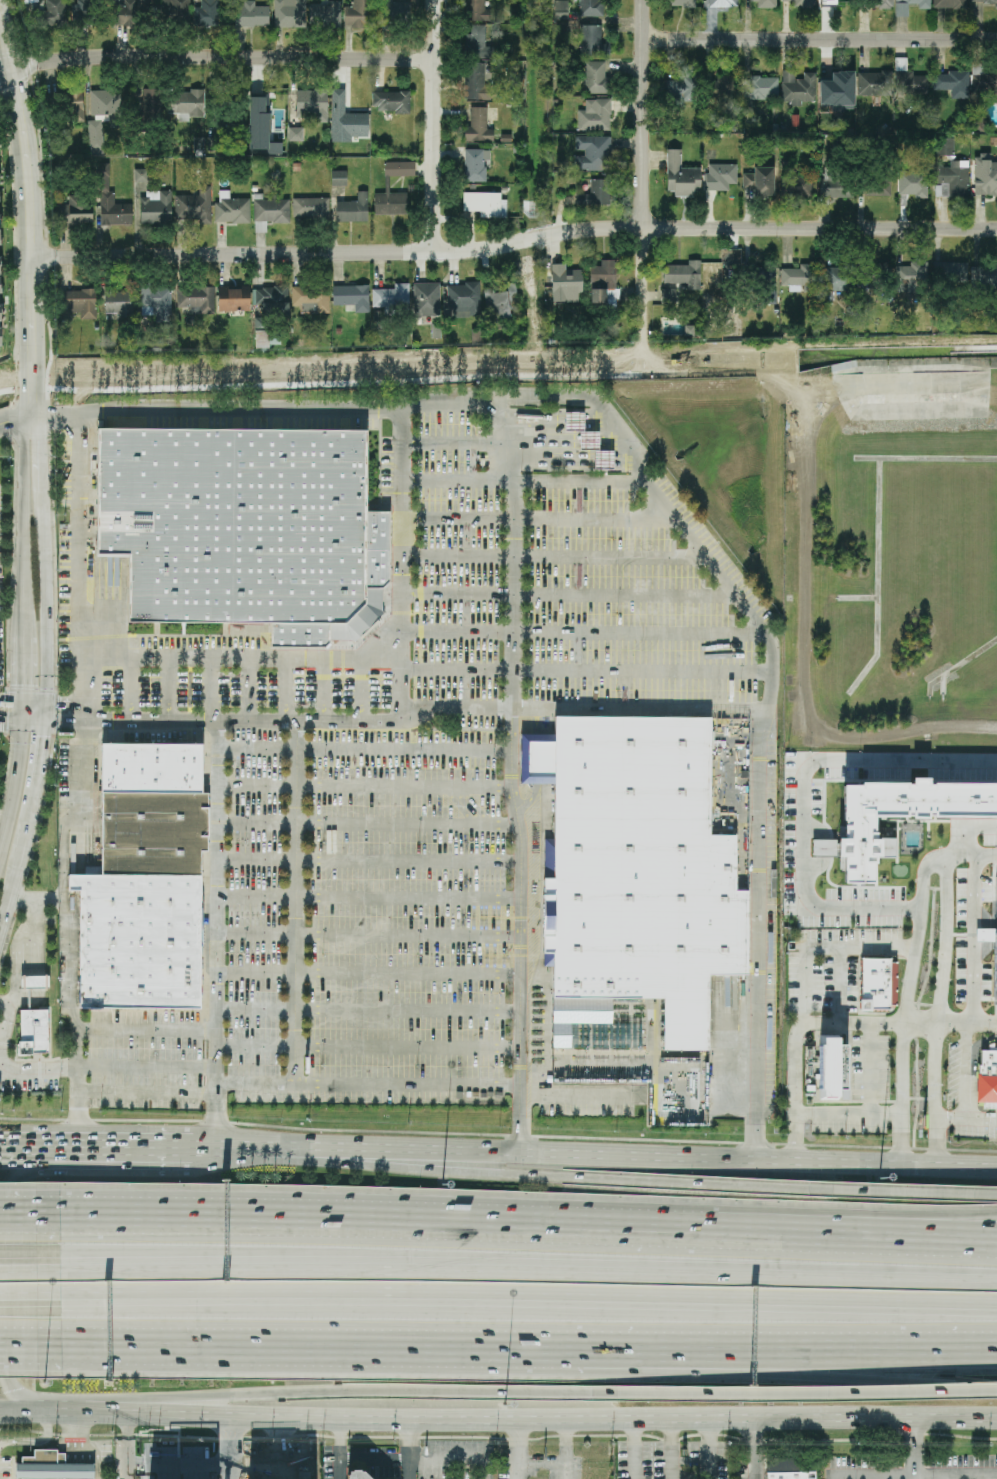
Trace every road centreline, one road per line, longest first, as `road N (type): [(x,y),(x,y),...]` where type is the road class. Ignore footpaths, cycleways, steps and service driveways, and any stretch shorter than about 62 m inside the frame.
road 1 (motorway): [(996,1279),(31,1265)]
road 2 (motorway): [(31,1298),(996,1305)]
road 3 (residential): [(996,227),(601,228),(434,253),(33,258)]
road 4 (primary): [(128,1416),(996,1422)]
road 5 (primary): [(996,1168),(522,1147),(187,1149)]
road 6 (motorway): [(710,1232),(31,1218)]
road 7 (motorway): [(842,1197),(187,1149)]
road 8 (motorway): [(117,1416),(282,1398),(621,1395)]
road 9 (residential): [(434,60),(97,57),(0,76)]
road 10 (motorway): [(621,1395),(996,1392)]
road 11 (residential): [(996,38),(646,40)]
road 12 (motorway): [(328,1336),(676,1338)]
road 13 (residential): [(644,341),(646,0)]
road 14 (secondary): [(36,362),(24,152),(0,36)]
road 15 (motorway): [(676,1338),(996,1377)]
road 16 (secondary): [(31,716),(39,647),(37,395)]
road 17 (motorway): [(676,1338),(996,1341)]
road 18 (motorway): [(31,1353),(328,1336)]
road 19 (motorway): [(31,1334),(328,1336)]
road 20 (motorway): [(996,1217),(710,1232)]
road 21 (motorway): [(996,1238),(710,1232)]
road 22 (residential): [(434,253),(434,0)]
road 23 (primary): [(0,1229),(3,1377),(37,1415)]
road 24 (primary): [(187,1149),(33,1147)]
road 25 (motorway): [(996,1198),(842,1197)]
road 26 (secondary): [(0,940),(30,808)]
road 27 (secondary): [(31,716),(0,834)]

